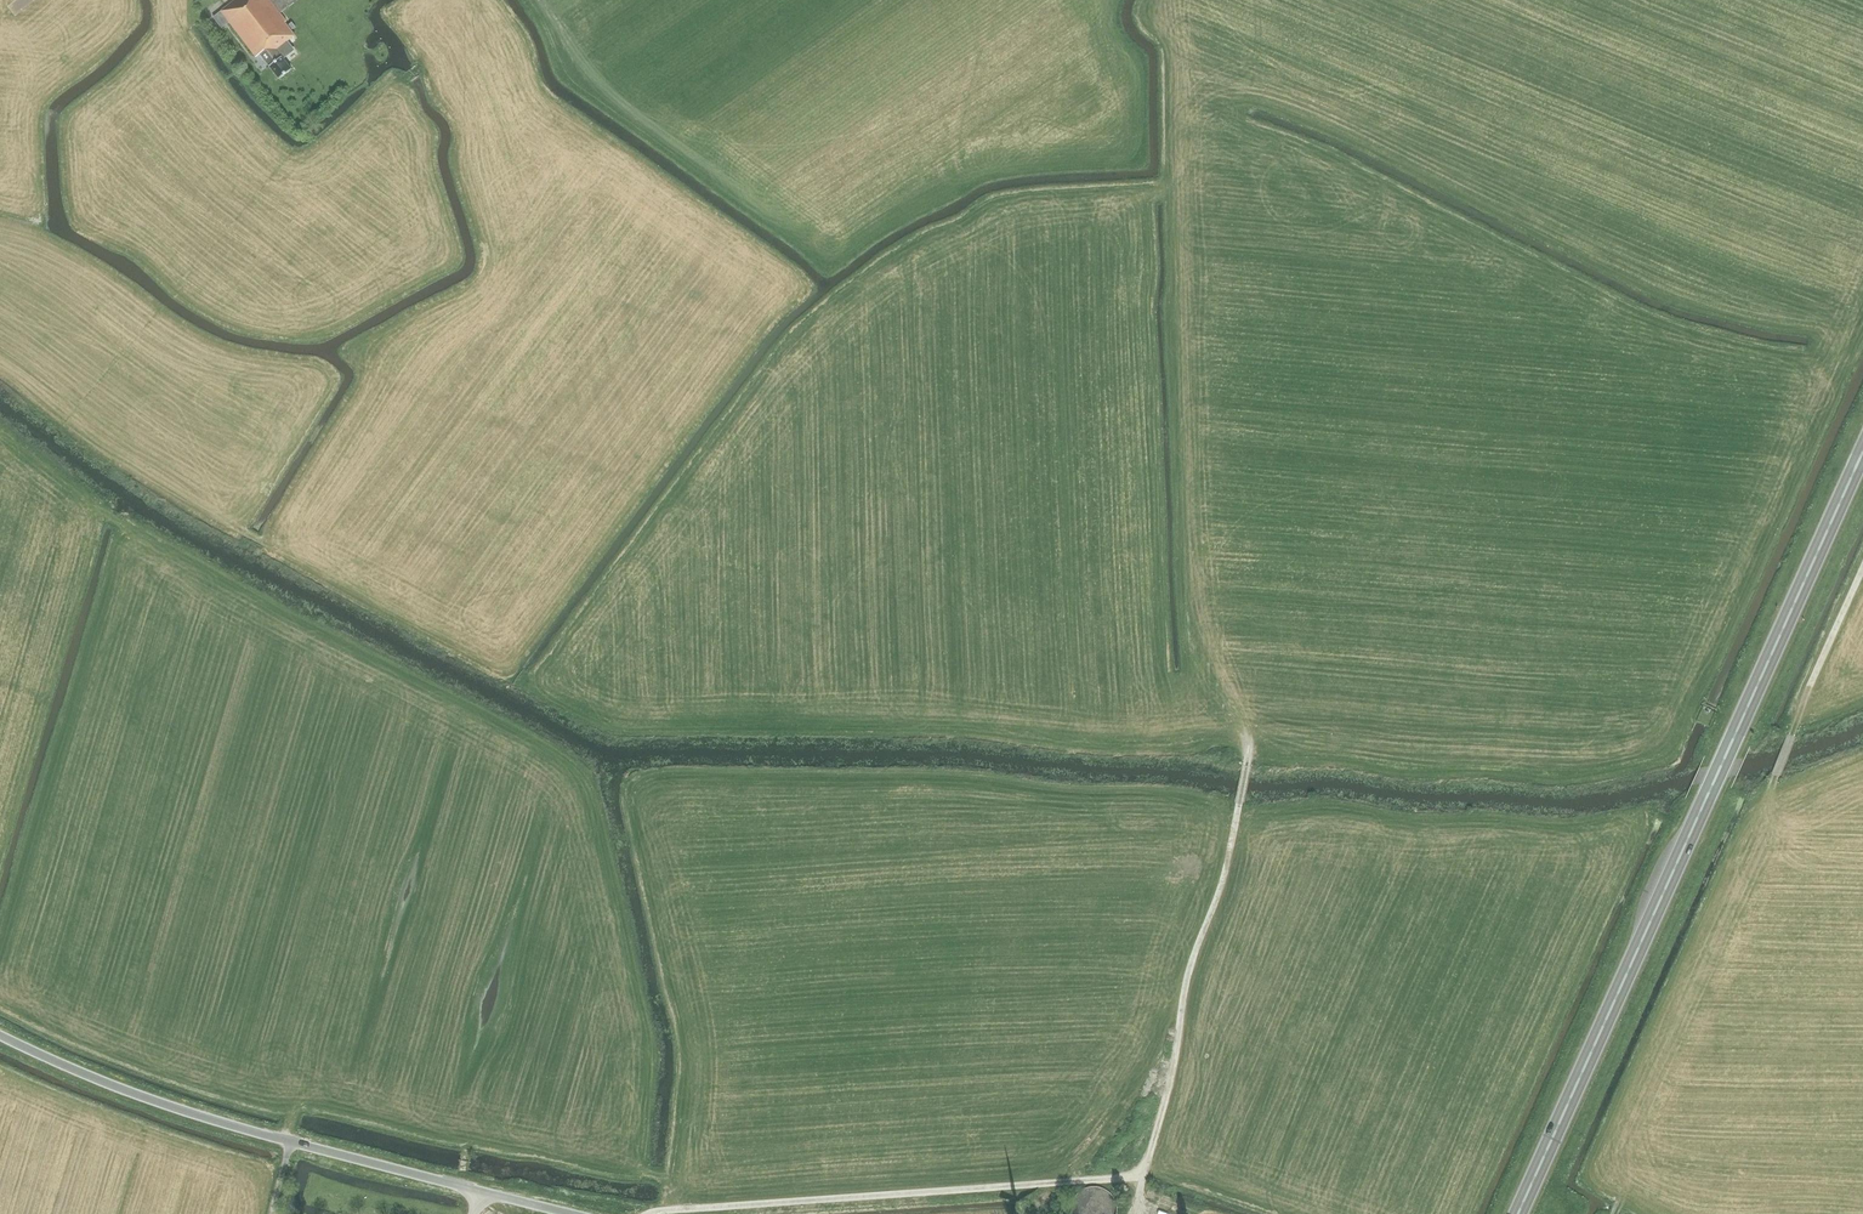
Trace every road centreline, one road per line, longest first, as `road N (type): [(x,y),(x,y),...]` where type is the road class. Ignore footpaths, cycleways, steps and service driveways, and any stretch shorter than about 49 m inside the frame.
road 1 (track): [(647,1213),(1150,1178),(1196,962),(1228,879),(1247,765)]
road 2 (trunk): [(1518,1213),(1862,450)]
road 3 (tertiary): [(572,1213),(166,1105),(0,1035)]
road 4 (track): [(1775,777),(1862,570)]

